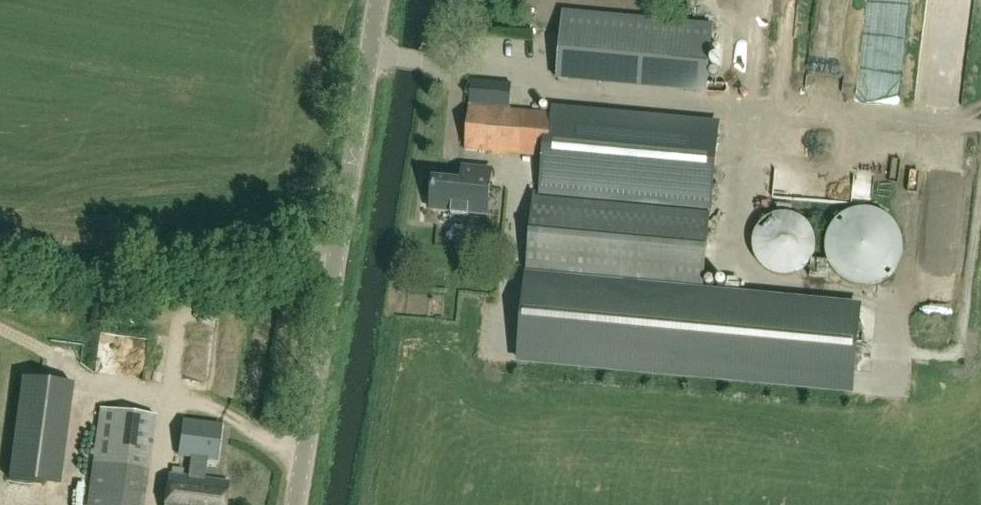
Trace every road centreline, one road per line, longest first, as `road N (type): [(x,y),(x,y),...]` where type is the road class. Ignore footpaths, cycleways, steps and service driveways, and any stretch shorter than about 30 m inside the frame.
road 1 (tertiary): [(290,504),(387,0)]

